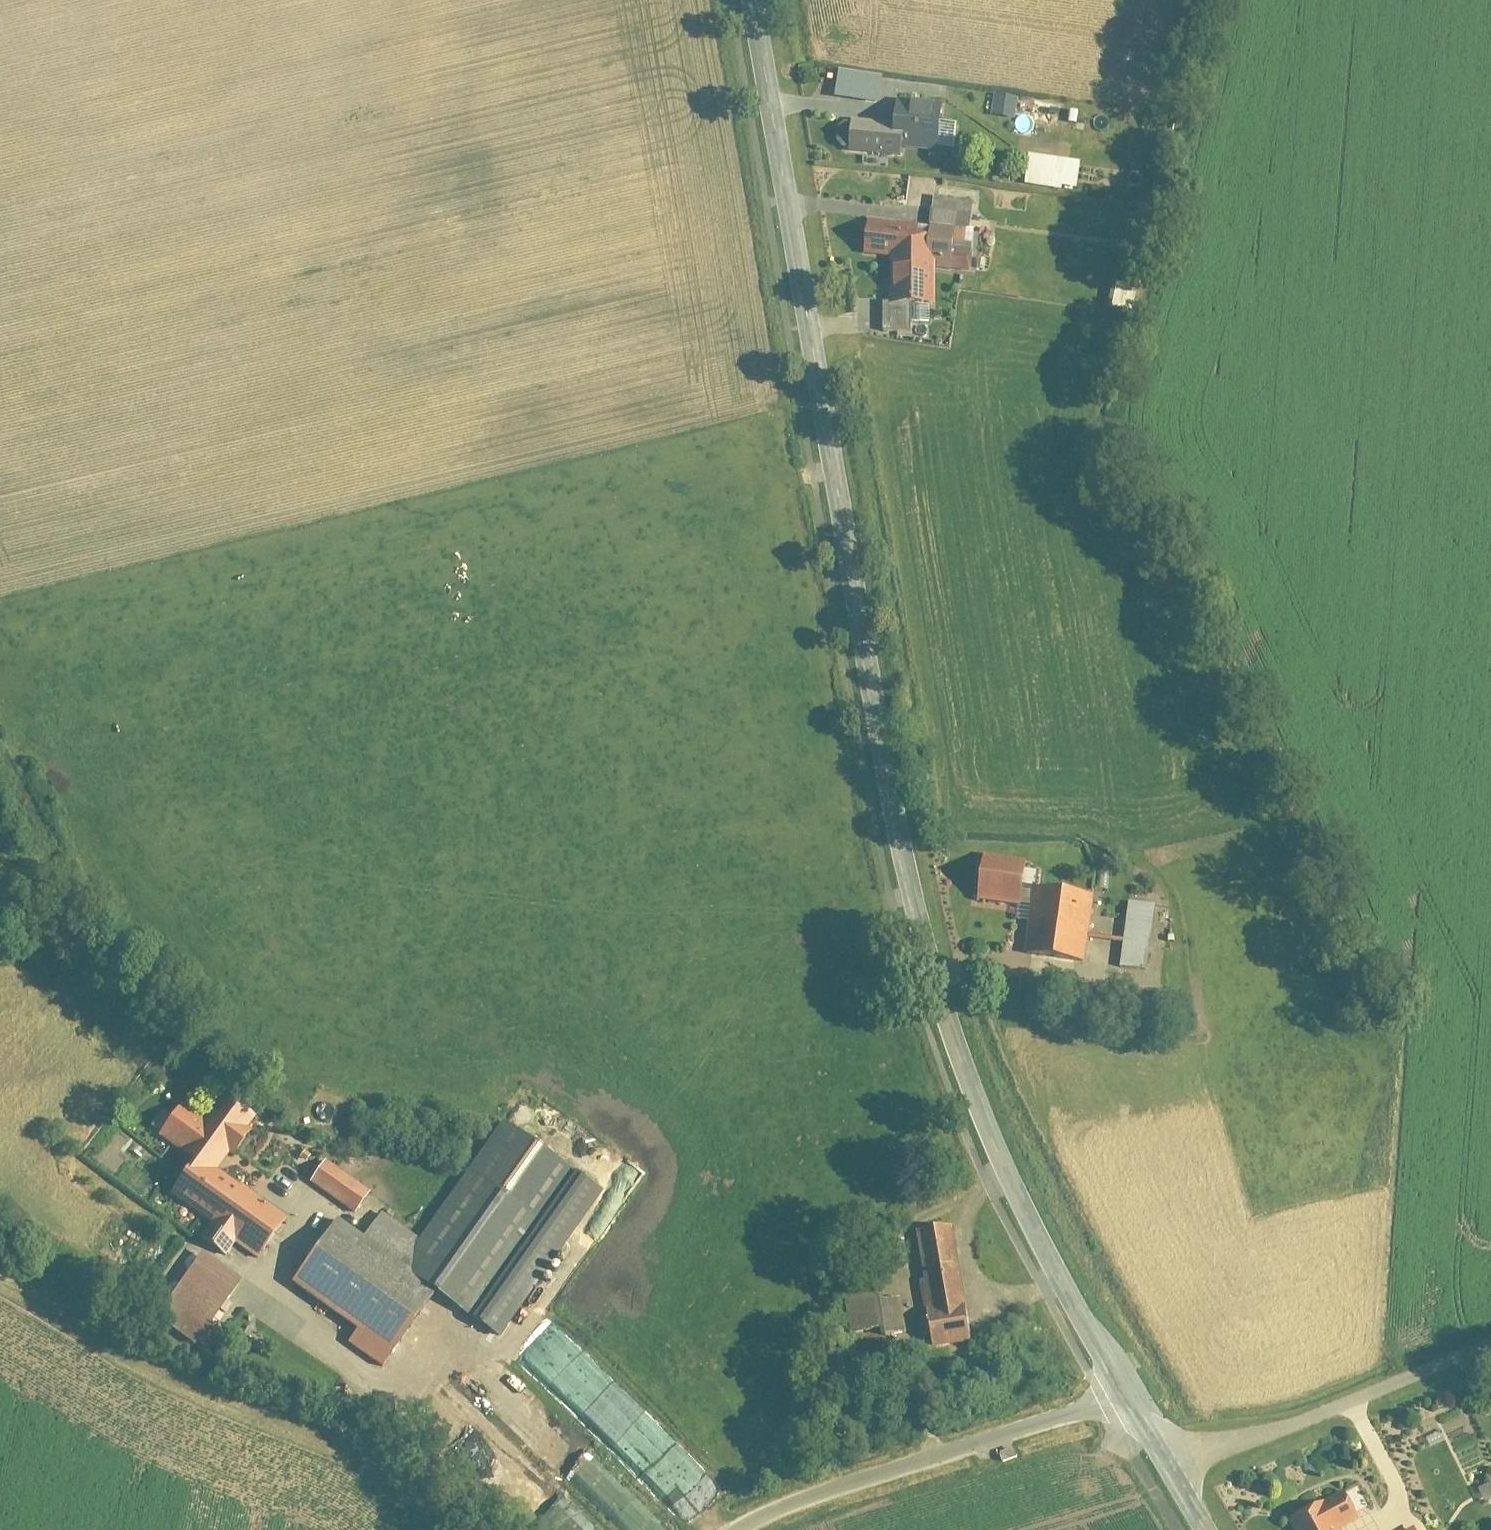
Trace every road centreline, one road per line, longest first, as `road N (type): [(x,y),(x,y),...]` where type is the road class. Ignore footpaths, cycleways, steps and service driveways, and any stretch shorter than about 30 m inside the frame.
road 1 (tertiary): [(757,0),(921,929),(945,1022),(1007,1174)]
road 2 (unclassified): [(1490,1346),(1166,1475)]
road 3 (residential): [(966,1211),(924,1222),(908,1237),(918,1346),(892,1357),(929,1460)]
road 4 (unclassified): [(1124,1402),(929,1460)]
road 5 (unclassified): [(929,1460),(738,1529)]
road 6 (residential): [(1061,1283),(1015,1303),(987,1301),(966,1211)]
road 7 (tertiary): [(1061,1283),(1124,1402)]
road 8 (tertiary): [(1007,1174),(1061,1283)]

